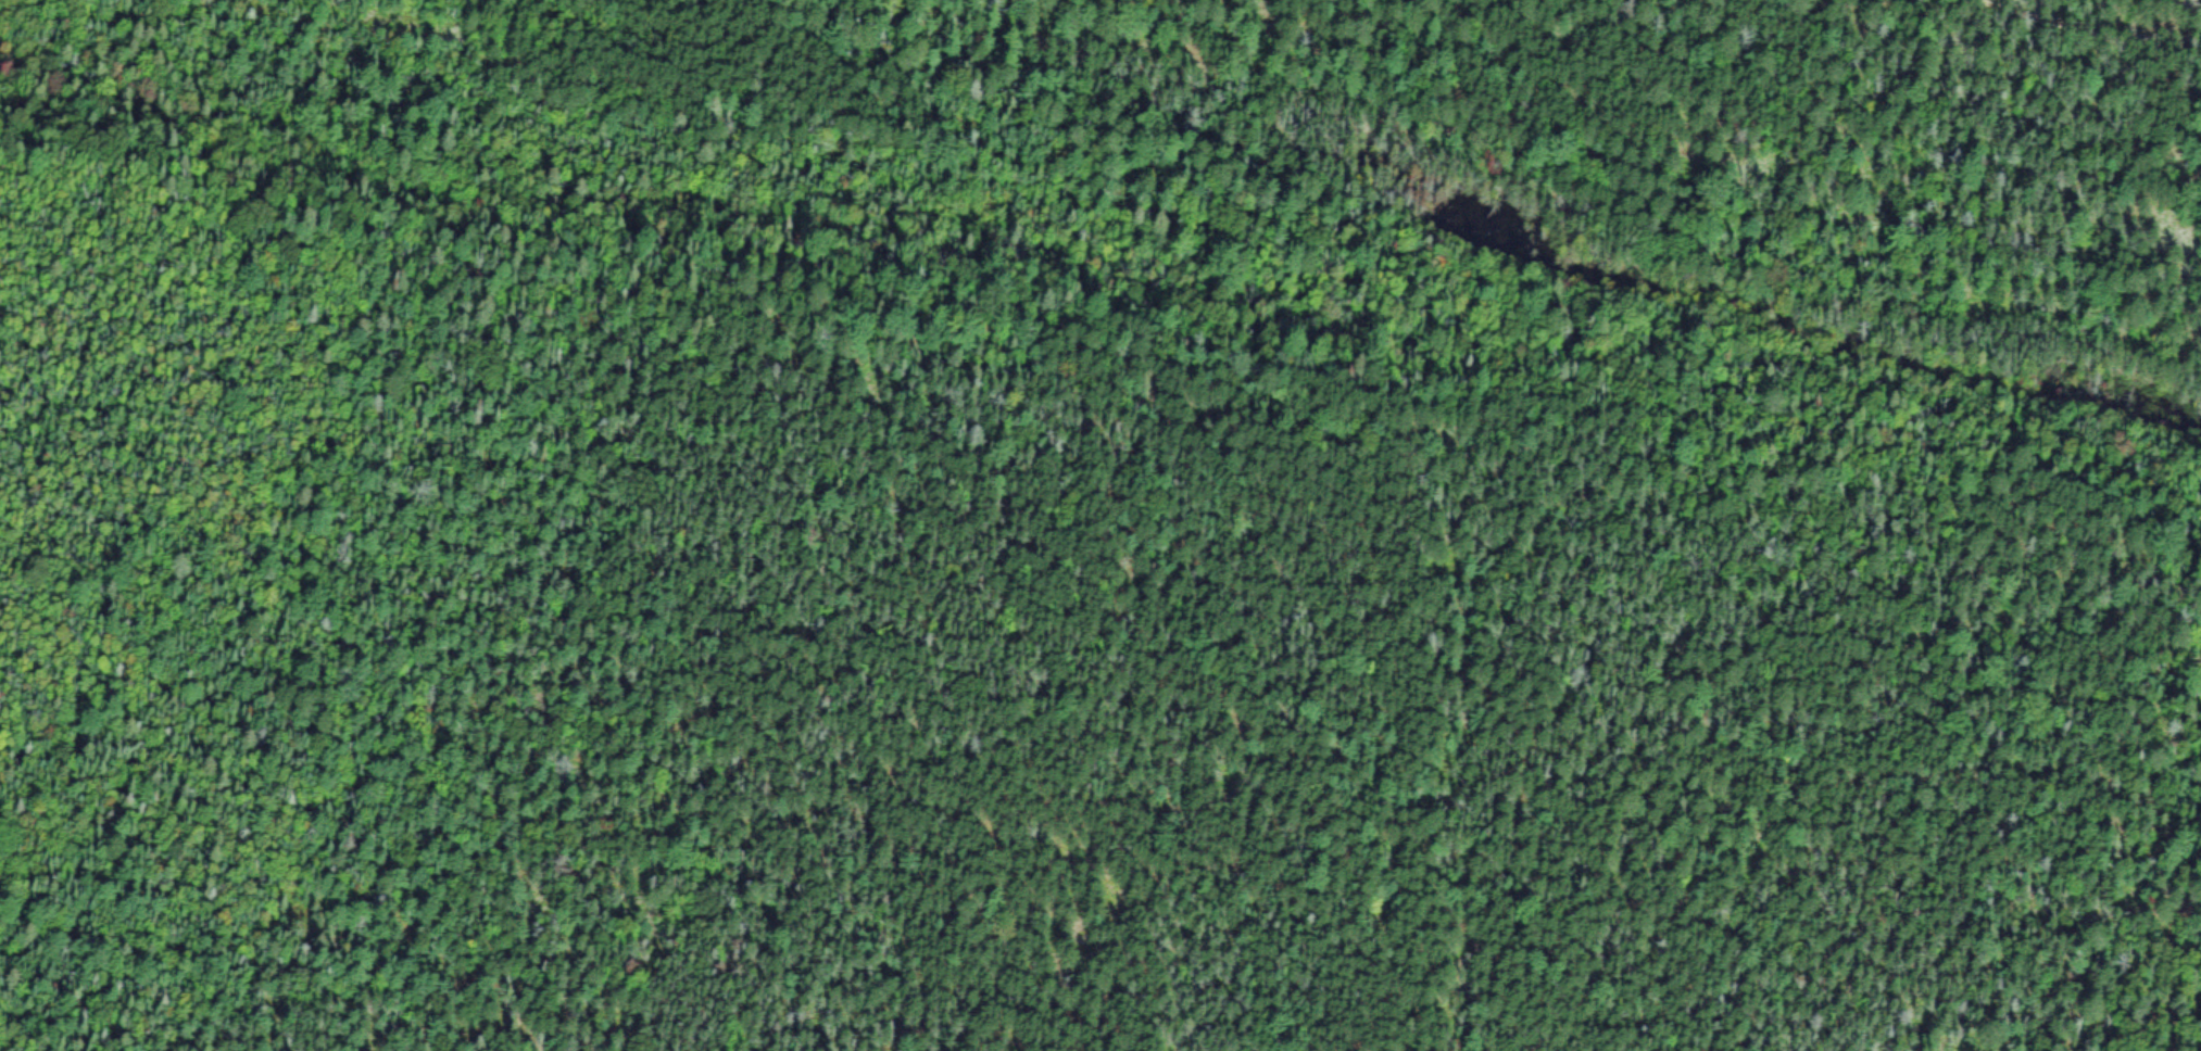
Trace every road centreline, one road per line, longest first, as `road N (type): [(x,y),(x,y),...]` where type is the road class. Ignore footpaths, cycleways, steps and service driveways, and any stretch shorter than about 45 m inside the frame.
road 1 (track): [(2200,23),(2040,0)]

